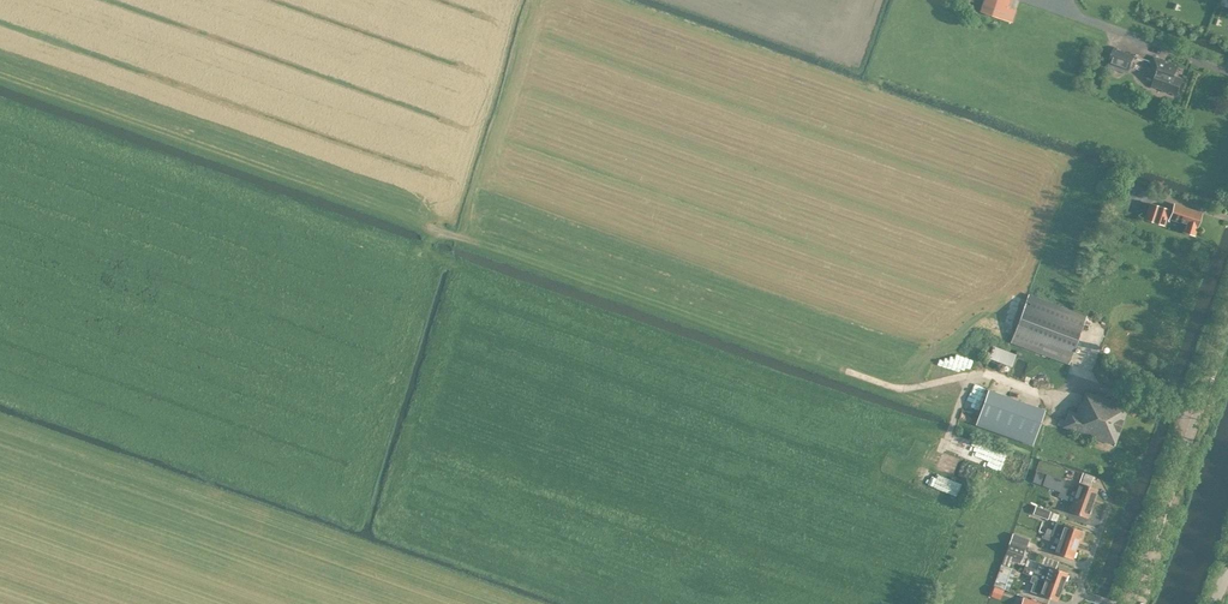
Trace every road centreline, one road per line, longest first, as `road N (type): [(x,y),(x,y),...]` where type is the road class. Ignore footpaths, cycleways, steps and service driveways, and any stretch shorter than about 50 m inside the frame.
road 1 (tertiary): [(1128,603),(1227,320)]

